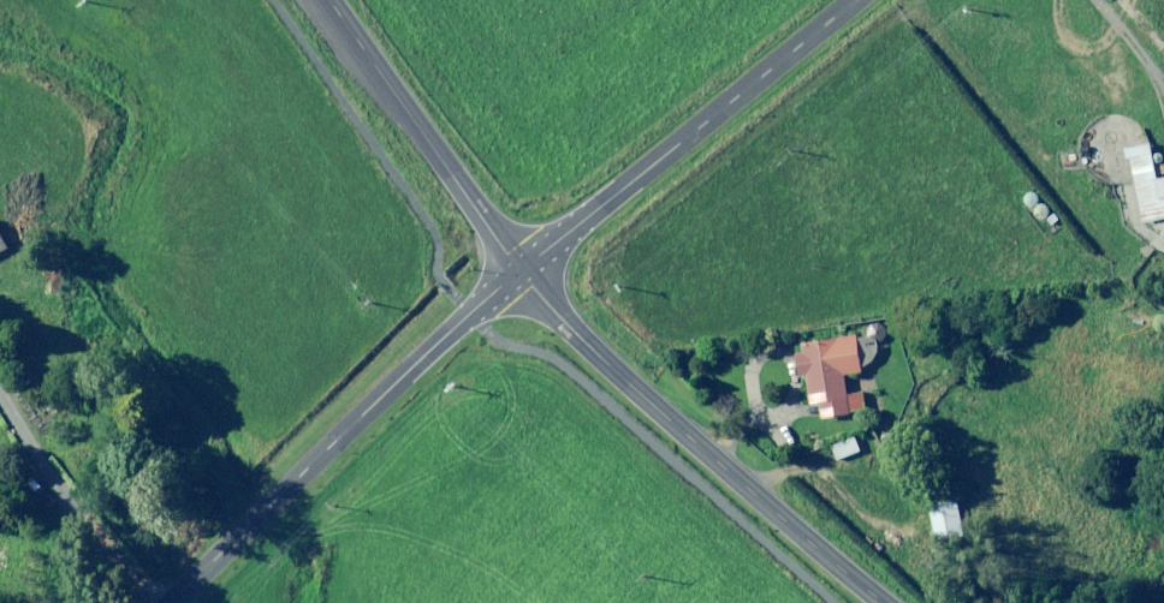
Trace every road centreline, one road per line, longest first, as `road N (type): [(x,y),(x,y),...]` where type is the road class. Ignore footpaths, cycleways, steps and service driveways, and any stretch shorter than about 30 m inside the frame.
road 1 (tertiary): [(882,602),(597,357),(521,273)]
road 2 (tertiary): [(521,273),(178,602)]
road 3 (unclassified): [(521,273),(858,0)]
road 4 (tertiary): [(521,273),(328,0)]

